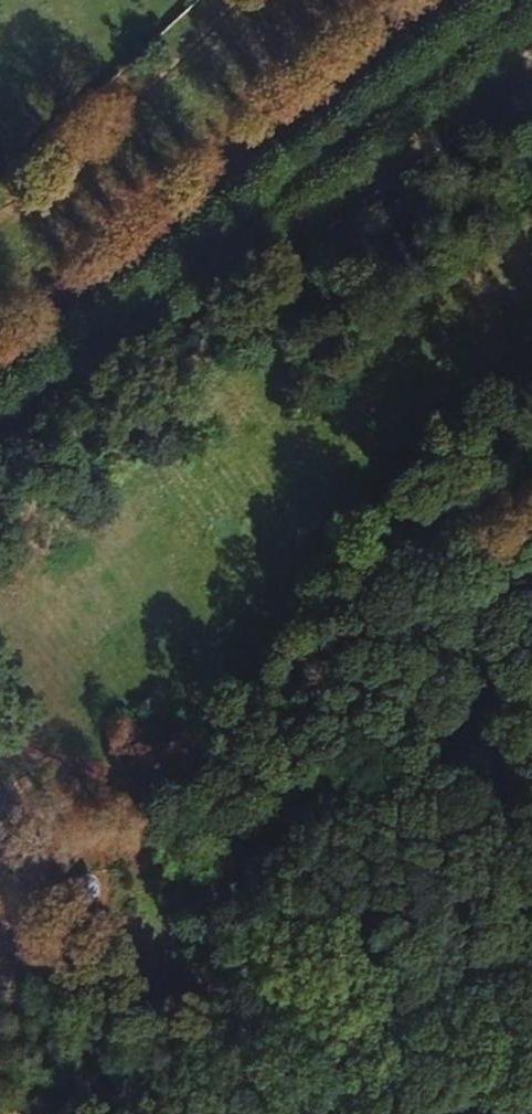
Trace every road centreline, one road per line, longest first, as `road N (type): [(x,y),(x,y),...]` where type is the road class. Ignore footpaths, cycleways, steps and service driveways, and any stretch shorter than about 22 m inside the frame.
road 1 (residential): [(0,433),(522,0)]

